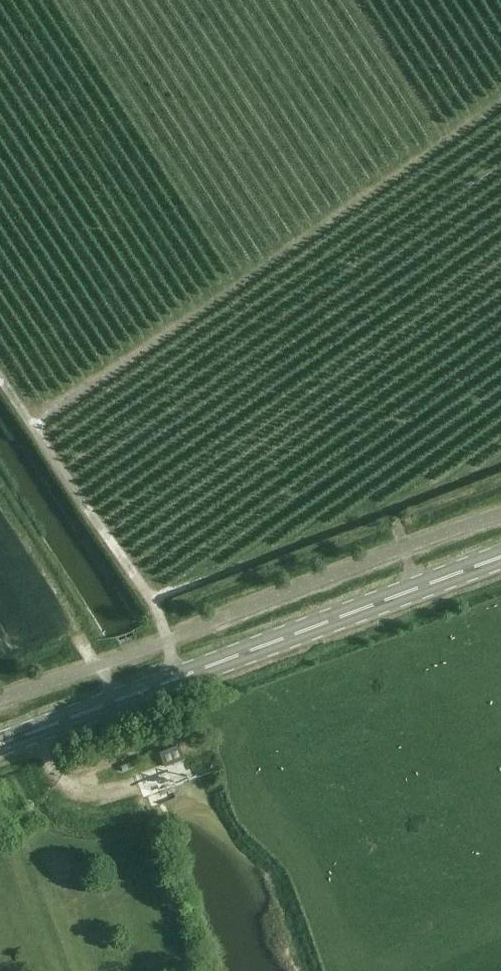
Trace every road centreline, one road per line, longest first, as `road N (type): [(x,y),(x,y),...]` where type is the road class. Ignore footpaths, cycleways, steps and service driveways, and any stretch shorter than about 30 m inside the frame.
road 1 (secondary): [(0,746),(500,558)]

